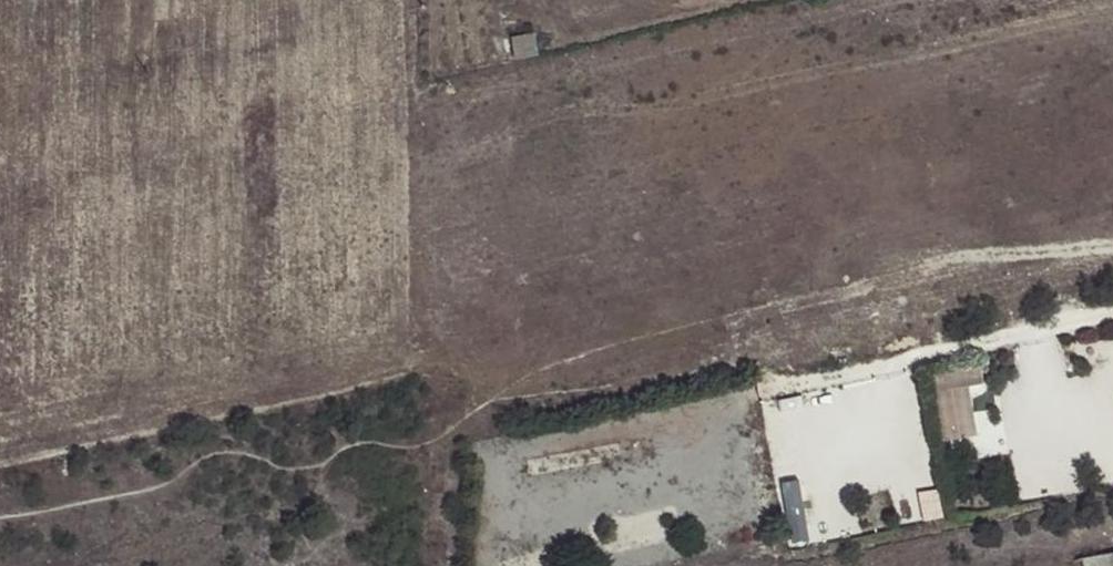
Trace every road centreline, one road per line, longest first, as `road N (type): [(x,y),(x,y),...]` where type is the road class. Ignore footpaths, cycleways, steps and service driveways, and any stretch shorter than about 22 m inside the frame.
road 1 (unclassified): [(1112,314),(793,392)]

